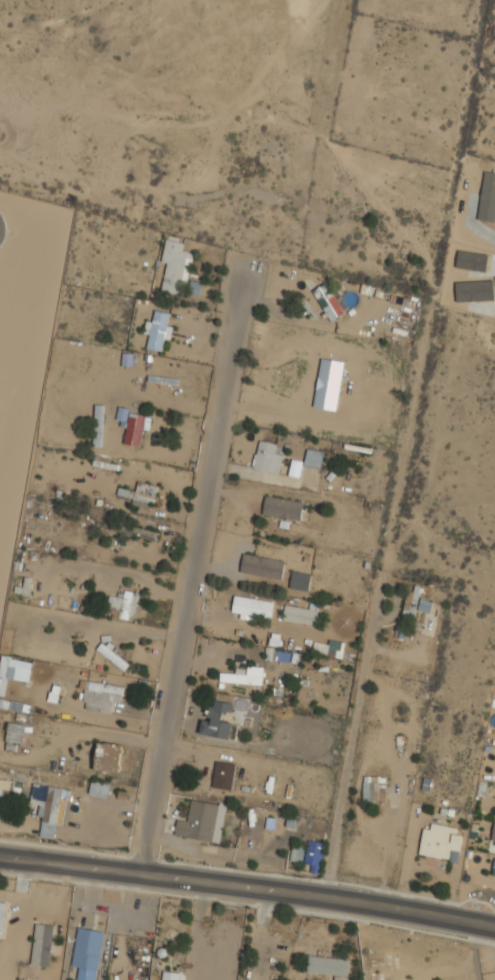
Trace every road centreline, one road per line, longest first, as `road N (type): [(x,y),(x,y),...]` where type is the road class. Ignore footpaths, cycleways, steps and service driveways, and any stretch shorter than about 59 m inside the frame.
road 1 (residential): [(246,239),(138,866)]
road 2 (secondary): [(494,920),(228,876),(0,856)]

